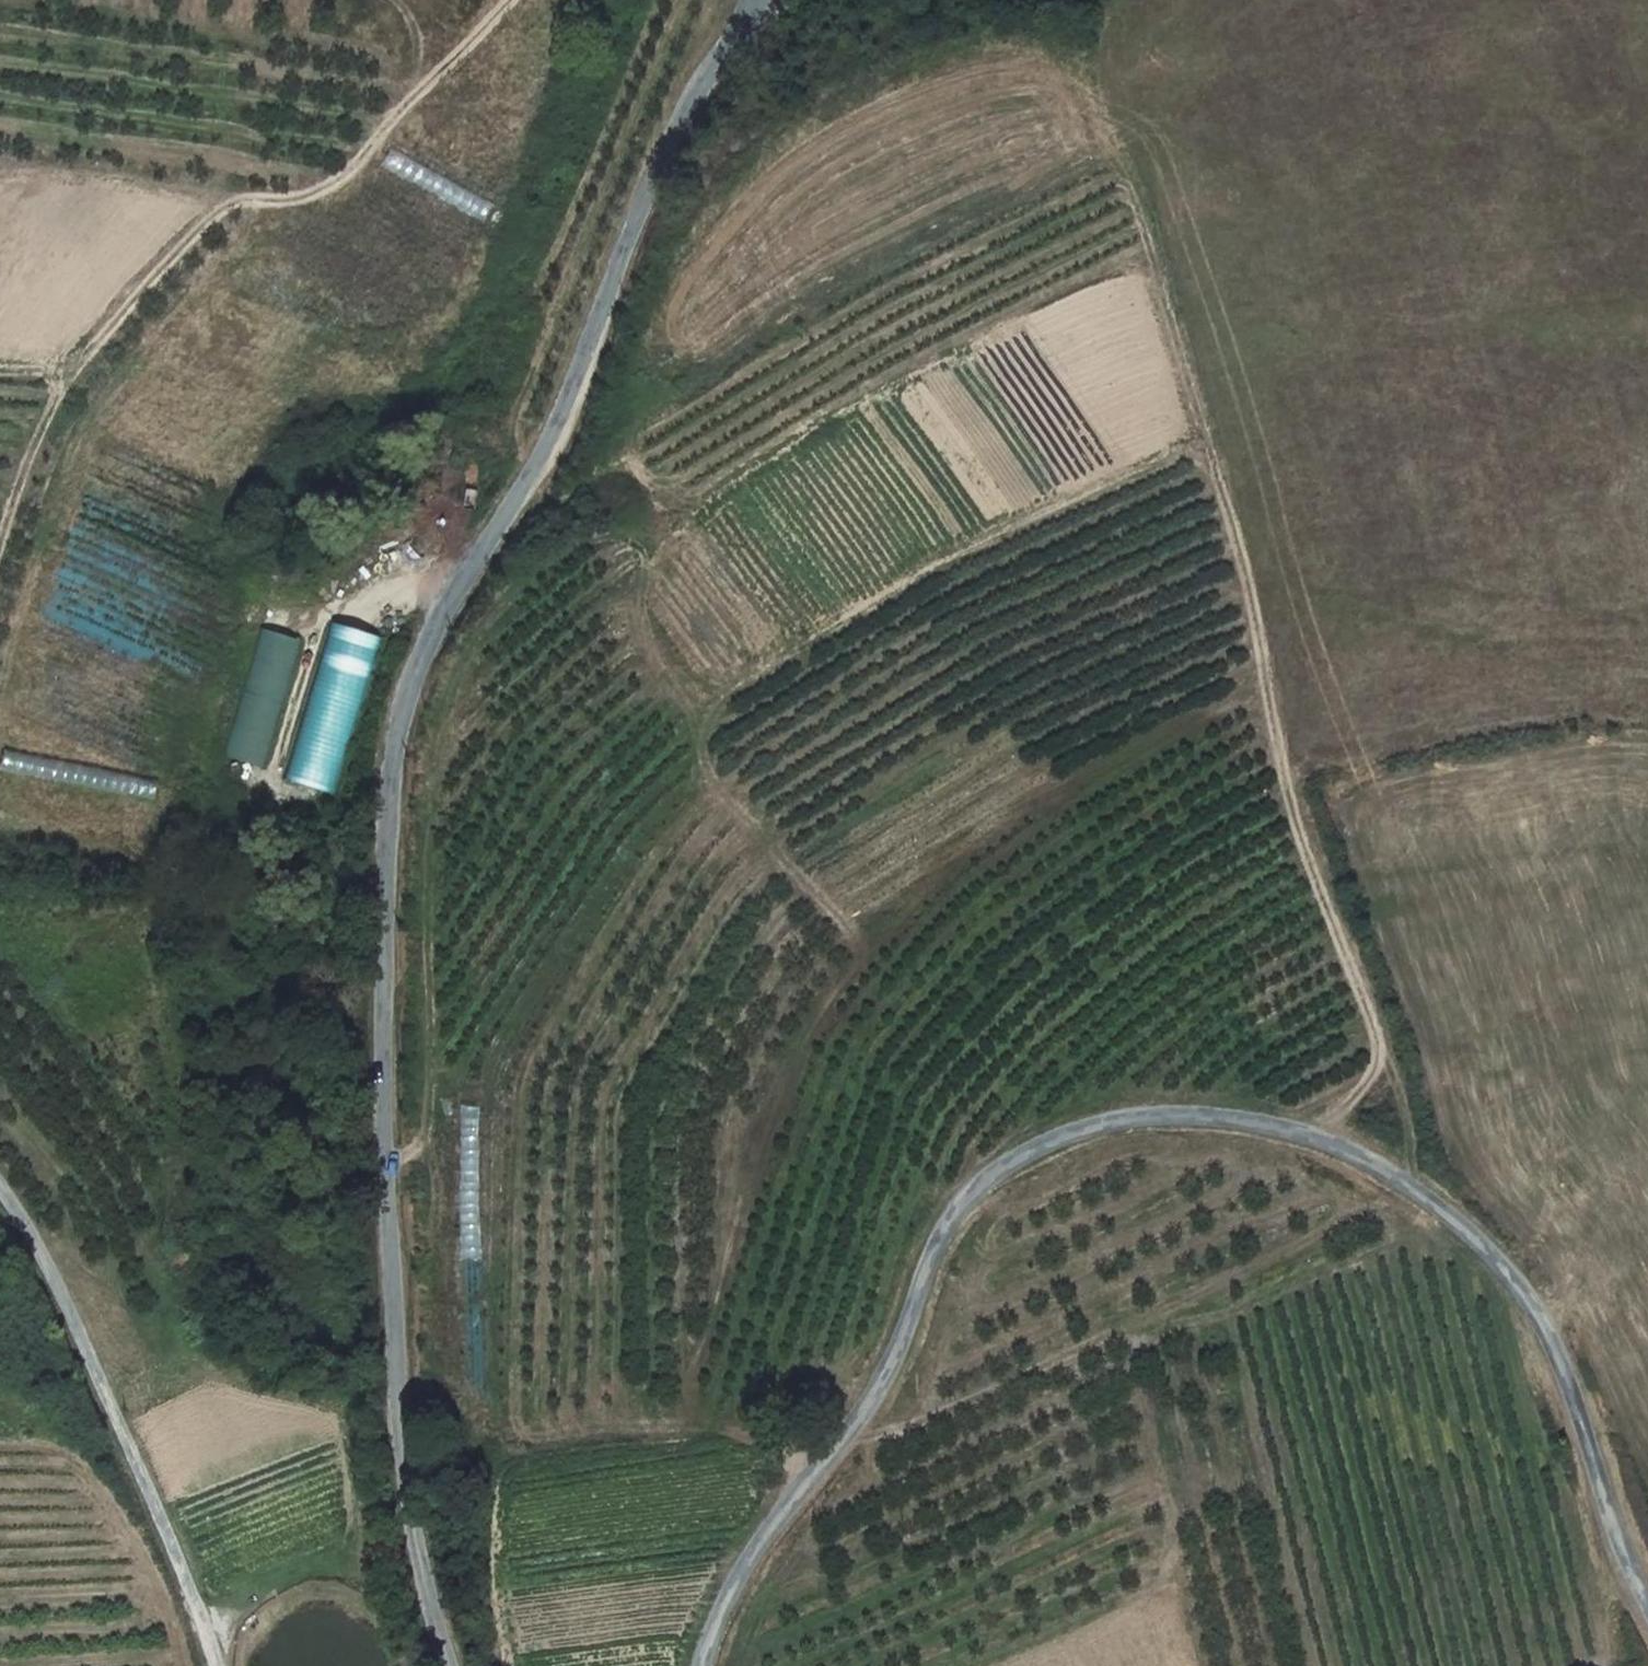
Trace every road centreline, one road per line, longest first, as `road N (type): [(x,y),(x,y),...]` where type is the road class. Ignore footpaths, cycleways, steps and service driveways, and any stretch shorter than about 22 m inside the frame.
road 1 (unclassified): [(443,1665),(418,1588),(394,1412),(392,757),(413,677),(551,439),(673,140),(754,0)]
road 2 (unclassified): [(692,1665),(748,1558),(860,1419),(964,1196),(1042,1146),(1137,1124),(1232,1122),(1320,1138),(1424,1204),(1506,1278),(1572,1404),(1624,1594),(1647,1638)]
road 3 (track): [(396,0),(417,33),(418,56),(392,125),(359,168),(327,191),(230,205),(125,310),(74,377),(29,460),(0,548)]
road 4 (unclassified): [(0,1207),(37,1263),(192,1594),(214,1665)]
road 5 (track): [(392,125),(515,0)]

